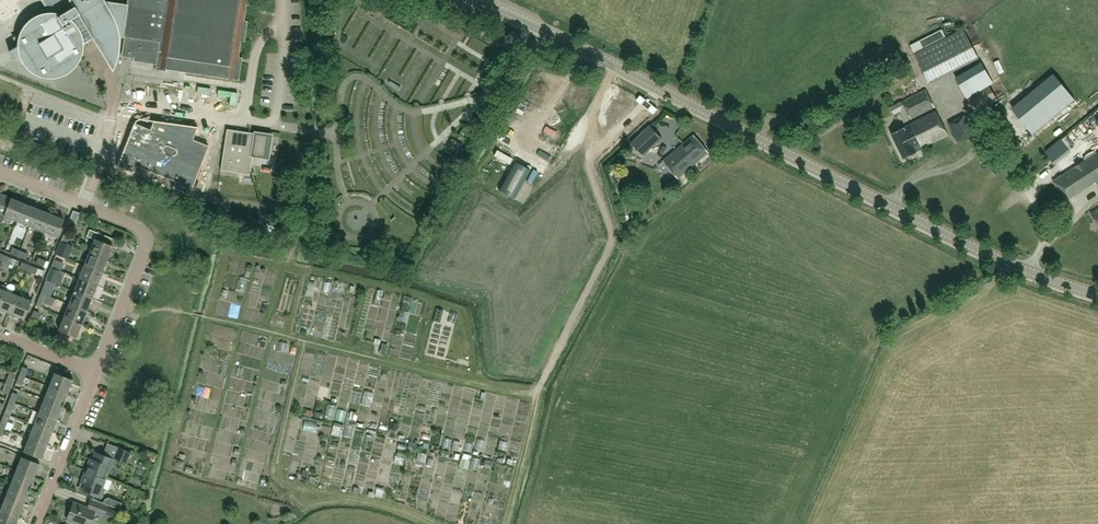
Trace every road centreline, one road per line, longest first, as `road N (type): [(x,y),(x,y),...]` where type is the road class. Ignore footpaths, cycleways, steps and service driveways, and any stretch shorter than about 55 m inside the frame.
road 1 (tertiary): [(1097,294),(971,246),(479,0)]
road 2 (residential): [(85,204),(116,104),(246,121),(257,50),(279,24),(281,0)]
road 3 (track): [(670,93),(598,162),(622,241),(535,390)]
road 4 (unclassified): [(96,371),(147,243),(137,226),(85,204)]
road 5 (unclassified): [(37,523),(96,371)]

